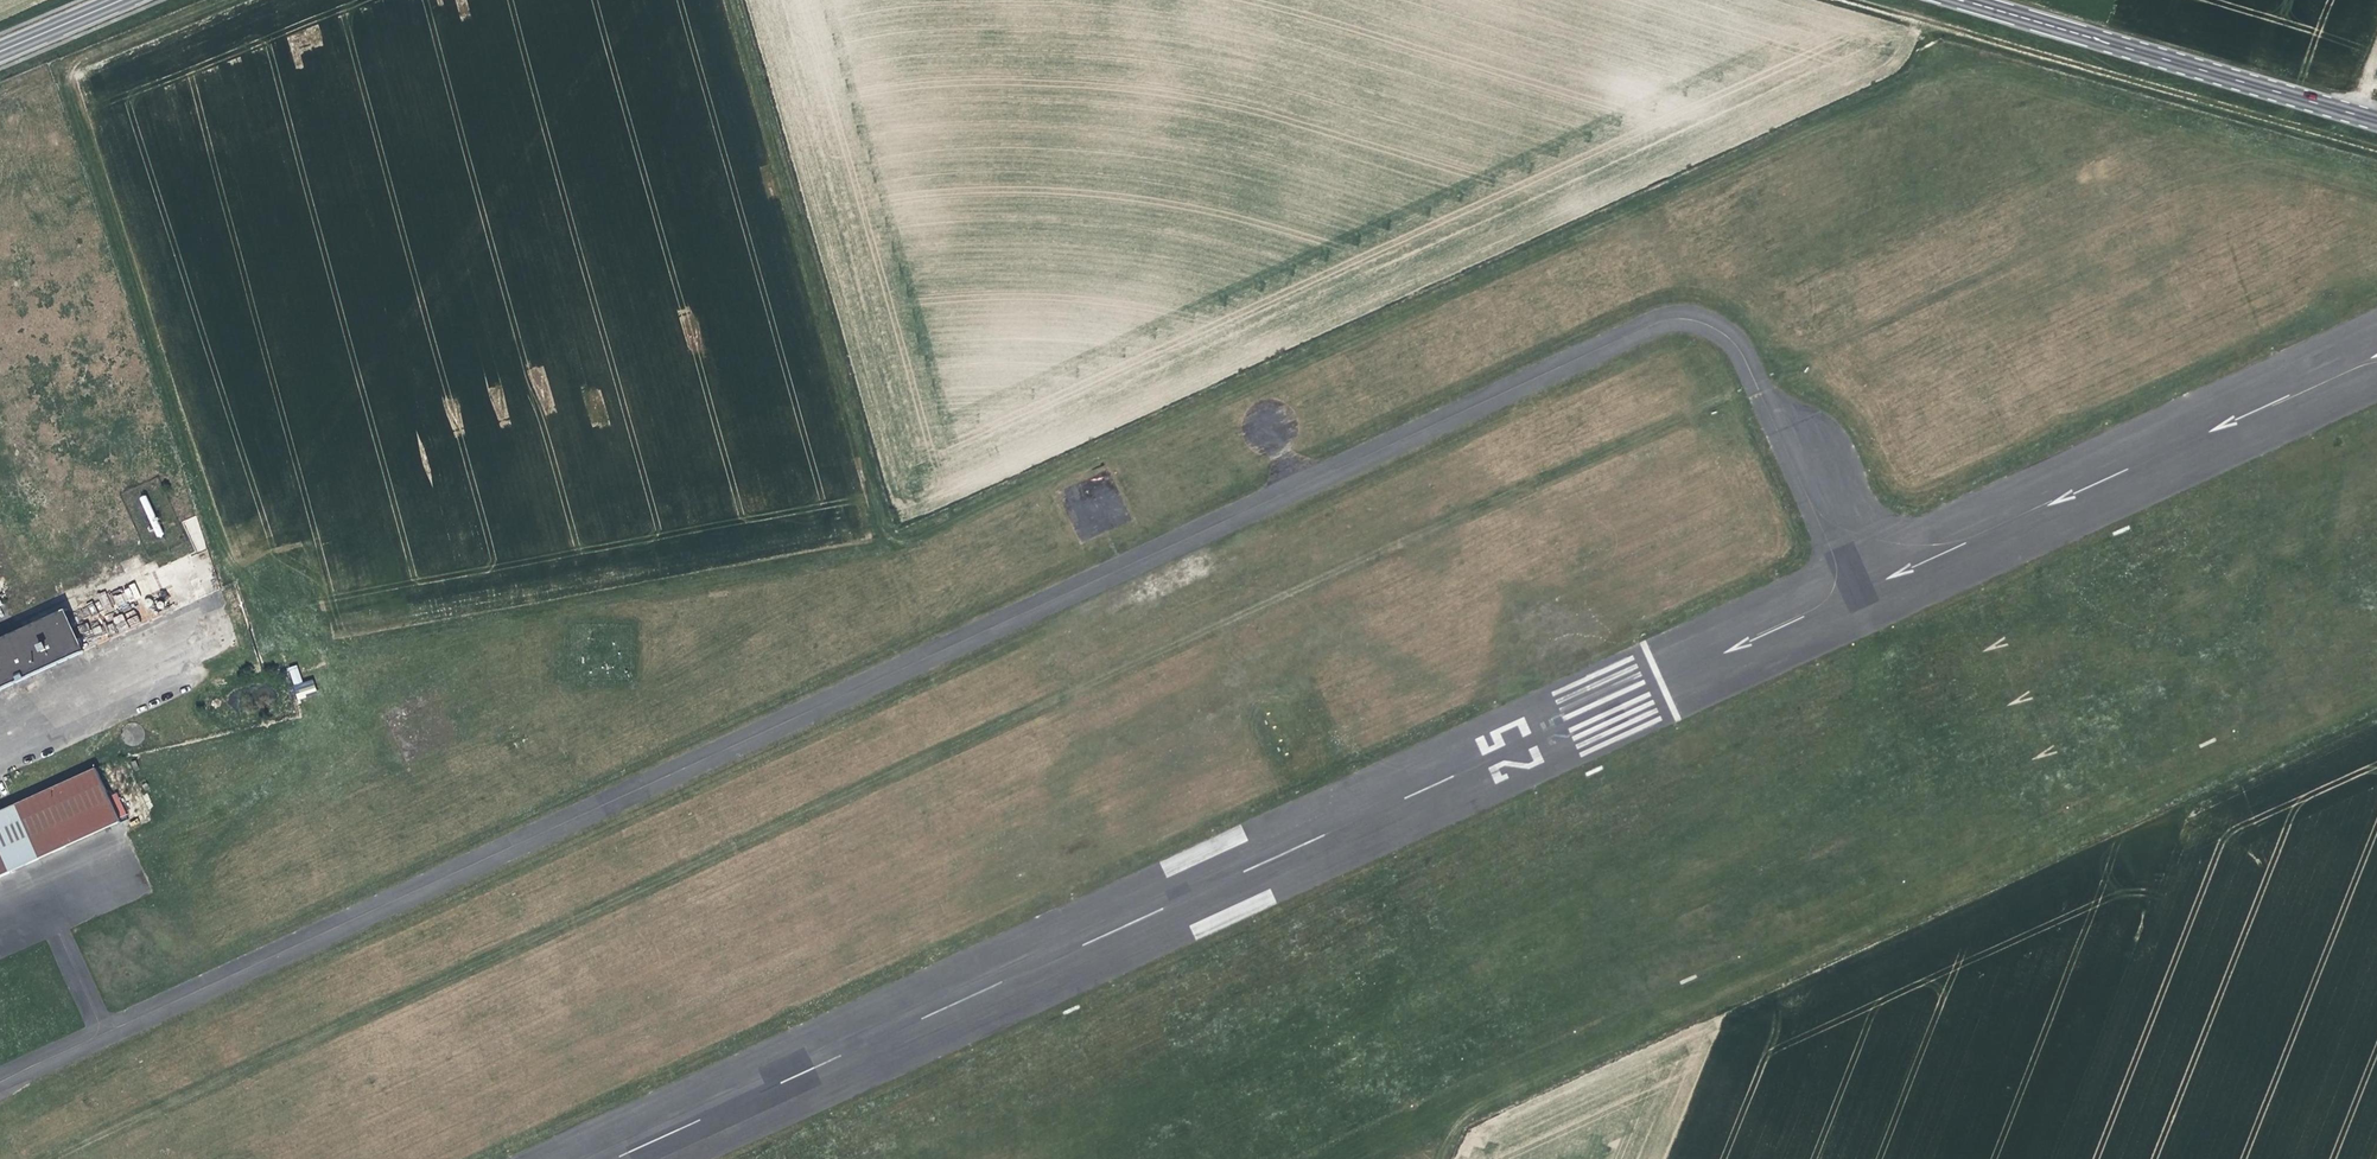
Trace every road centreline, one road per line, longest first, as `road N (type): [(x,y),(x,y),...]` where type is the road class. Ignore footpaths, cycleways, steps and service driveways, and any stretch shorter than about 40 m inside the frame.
road 1 (primary): [(1966,0),(2376,118)]
road 2 (primary): [(0,51),(121,0)]

